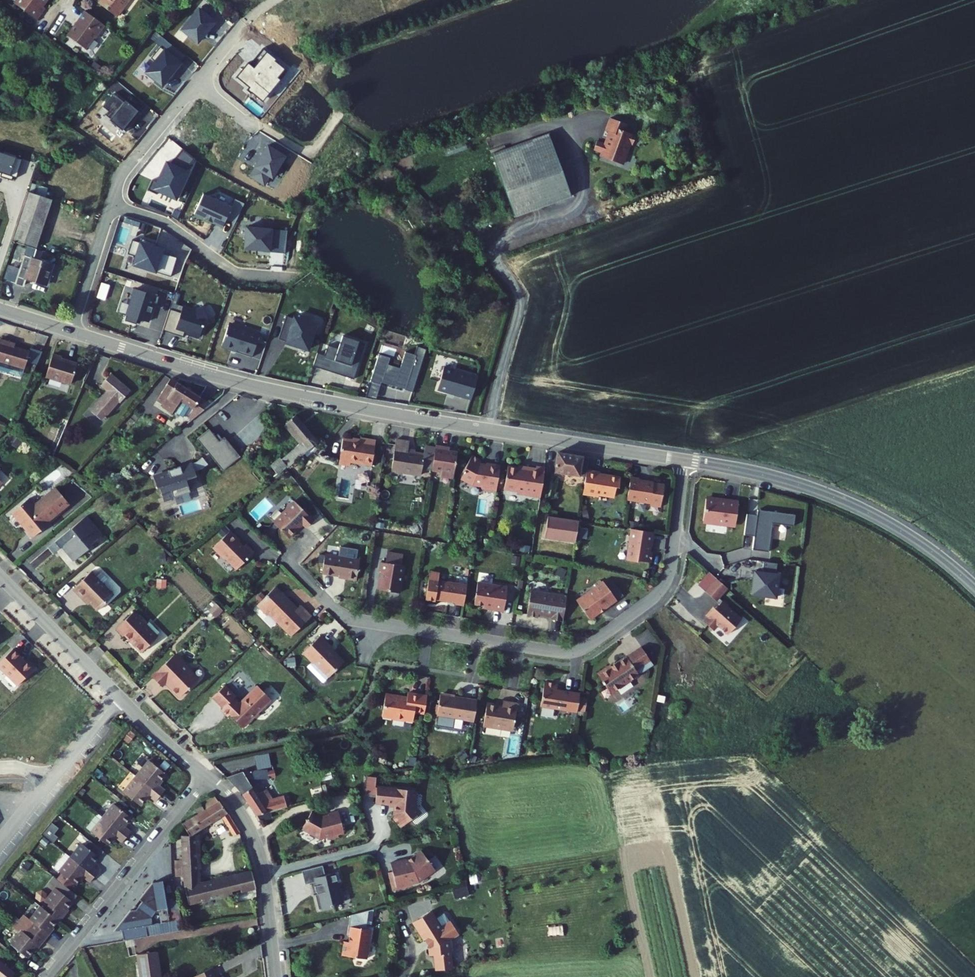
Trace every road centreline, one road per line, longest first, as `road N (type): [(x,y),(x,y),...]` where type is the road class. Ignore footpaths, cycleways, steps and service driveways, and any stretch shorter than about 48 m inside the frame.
road 1 (tertiary): [(685,459),(259,387),(71,331)]
road 2 (residential): [(685,459),(664,585),(577,651),(355,619),(287,561)]
road 3 (tertiary): [(974,589),(927,547),(852,505),(685,459)]
road 4 (residential): [(207,776),(0,576)]
road 5 (residential): [(46,976),(207,776)]
road 6 (residential): [(276,976),(256,840),(207,776)]
road 7 (residential): [(292,278),(240,273),(164,222),(111,207)]
road 8 (residential): [(342,113),(317,148),(305,152),(193,86)]
road 9 (residential): [(193,86),(124,170),(111,207)]
road 10 (residential): [(111,207),(71,331)]

